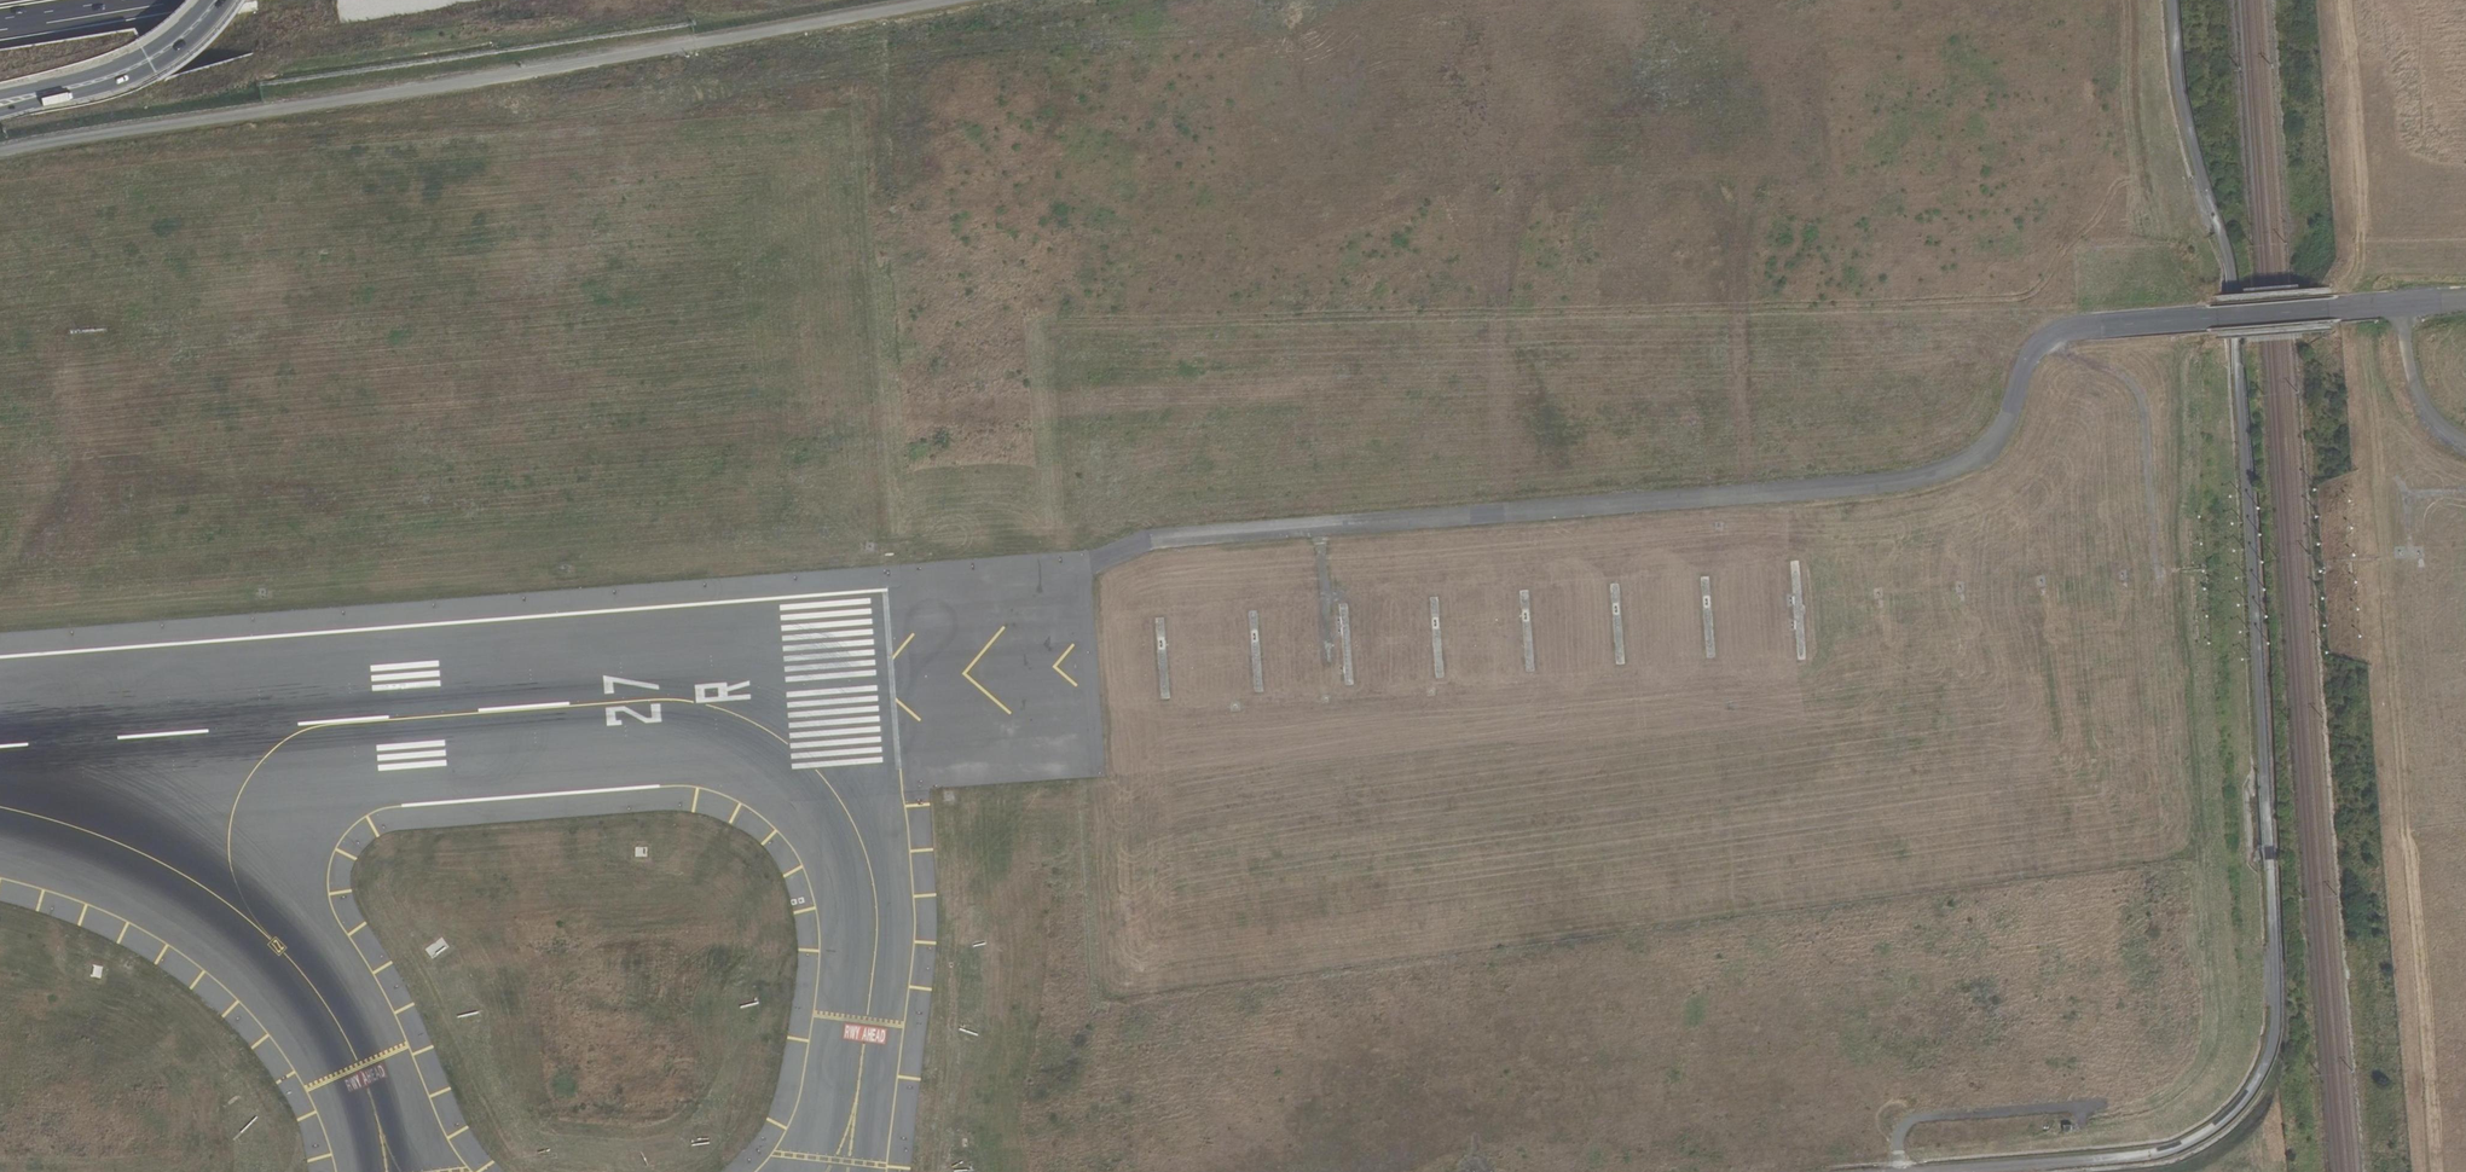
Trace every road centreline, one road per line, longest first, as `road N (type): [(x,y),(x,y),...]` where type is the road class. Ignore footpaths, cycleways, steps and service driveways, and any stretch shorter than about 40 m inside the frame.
road 1 (secondary): [(0,105),(146,64),(216,0)]

